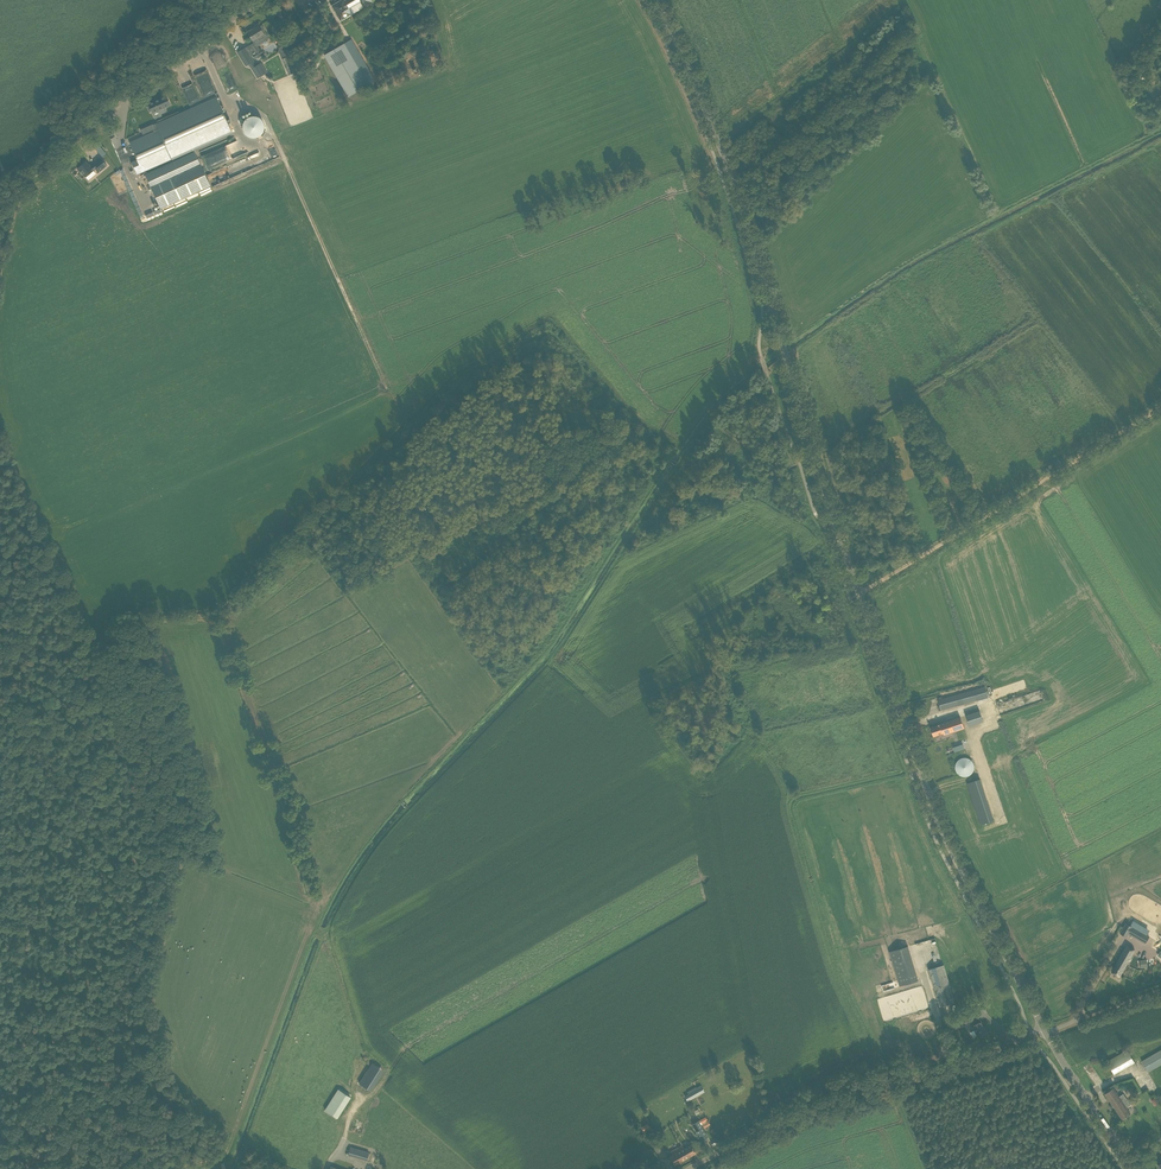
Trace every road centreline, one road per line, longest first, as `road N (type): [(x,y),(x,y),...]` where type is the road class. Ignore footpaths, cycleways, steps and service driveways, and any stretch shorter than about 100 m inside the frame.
road 1 (unclassified): [(1044,1029),(940,825),(847,559),(735,185),(654,0)]
road 2 (unclassified): [(690,1168),(784,1119),(1044,1029)]
road 3 (track): [(1160,408),(859,594)]
road 4 (unclassified): [(0,203),(156,73),(263,0)]
road 5 (track): [(911,32),(836,111),(735,185)]
road 6 (unclassified): [(164,1168),(0,1047)]
road 7 (unclassified): [(1135,1168),(1044,1029)]

